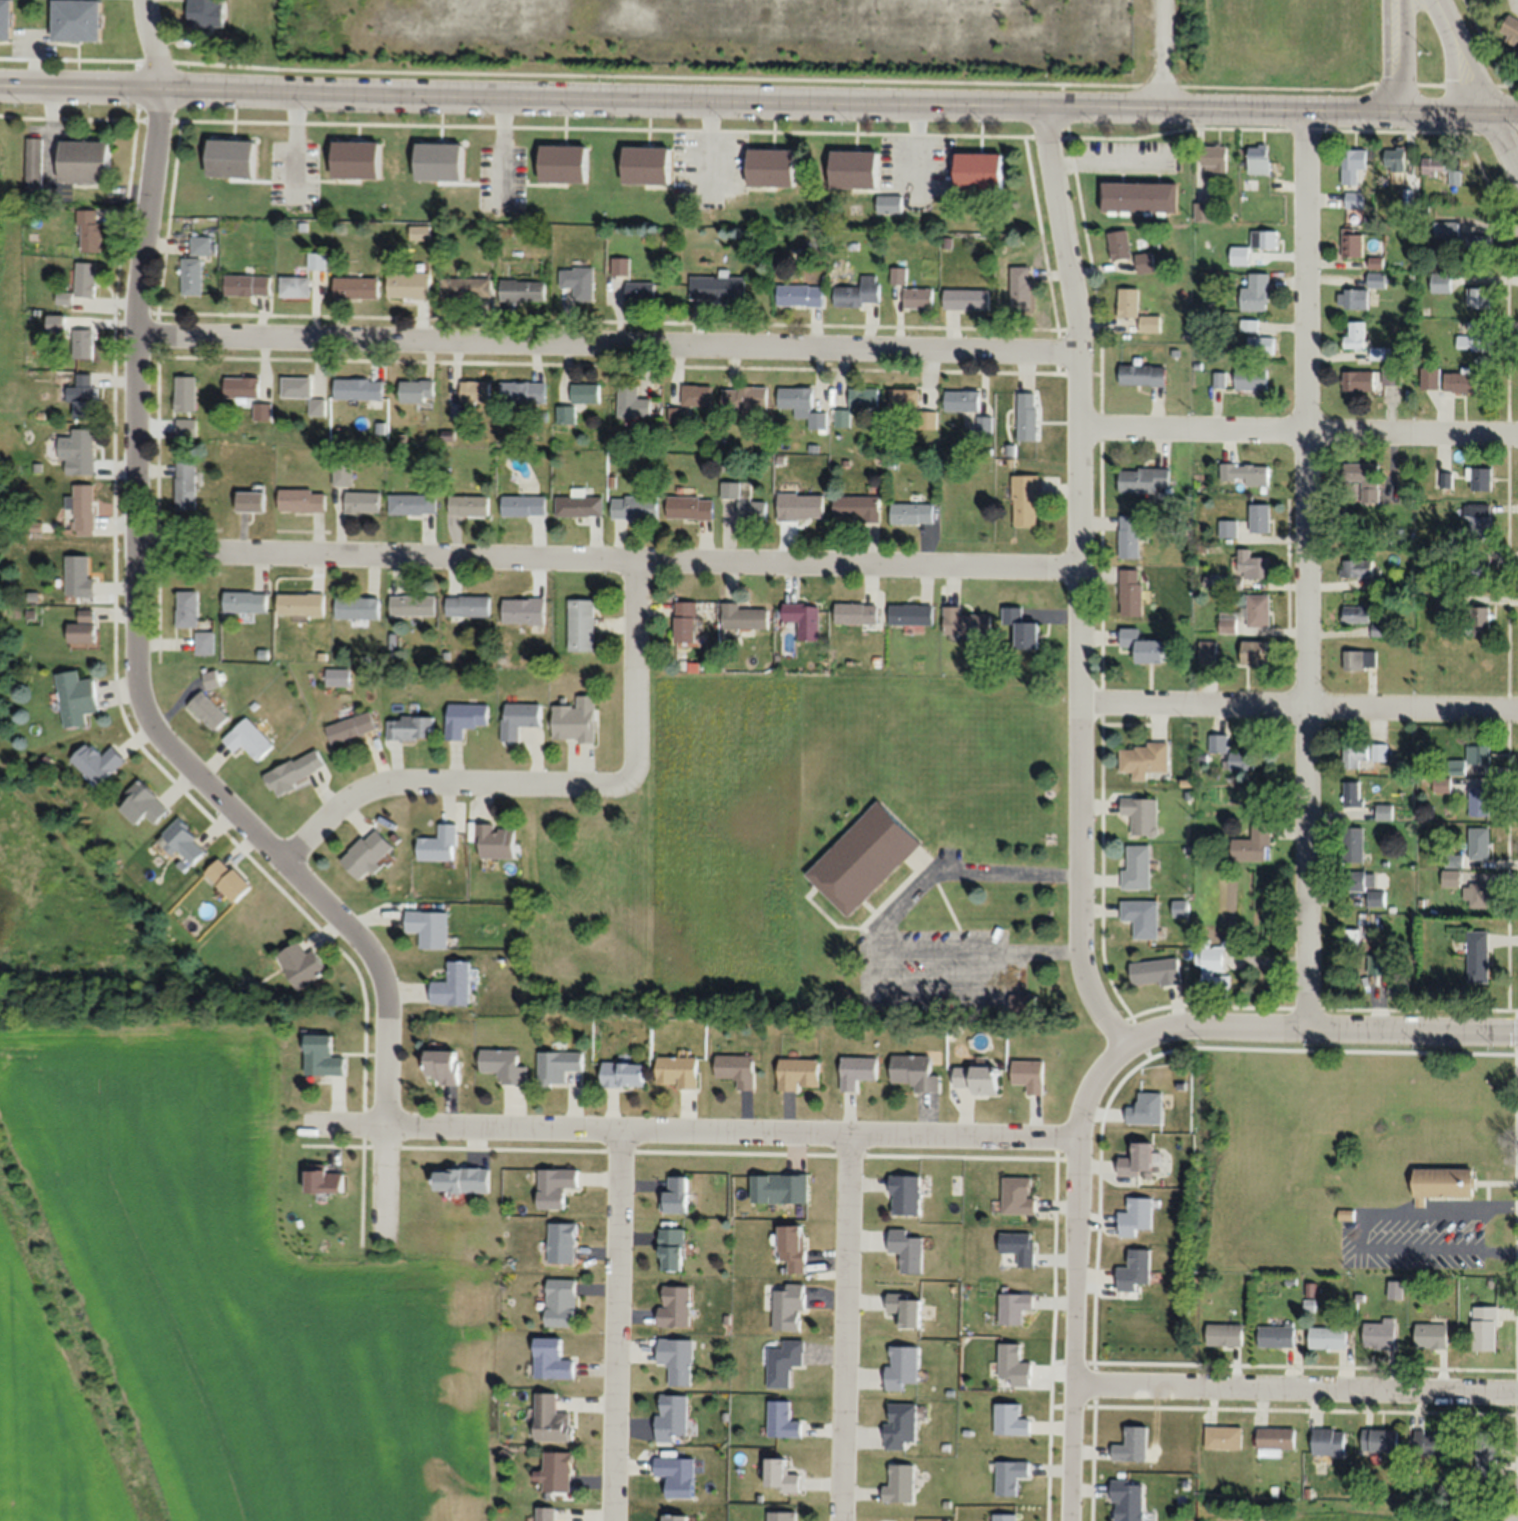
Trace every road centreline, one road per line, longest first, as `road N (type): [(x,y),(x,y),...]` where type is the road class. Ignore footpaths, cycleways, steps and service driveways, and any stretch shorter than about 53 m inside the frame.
road 1 (tertiary): [(1395,110),(0,83)]
road 2 (residential): [(153,0),(162,86),(137,342),(138,690),(161,744),(367,953),(381,978),(388,1015),(386,1238)]
road 3 (residential): [(1042,104),(1080,359),(1082,958),(1086,982),(1127,1043)]
road 4 (residential): [(1080,574),(135,560)]
road 5 (residential): [(1080,359),(137,342)]
road 6 (residential): [(1306,108),(1306,1026)]
road 7 (residential): [(1078,1136),(311,1123)]
road 8 (residential): [(635,567),(636,763),(623,788),(386,788),(340,811),(286,868)]
road 9 (residential): [(1127,1043),(1094,1079),(1078,1136),(1074,1520)]
road 10 (residential): [(1517,1392),(1076,1384)]
road 11 (residential): [(1517,442),(1081,434)]
road 12 (residential): [(1517,715),(1081,709)]
road 13 (residential): [(620,1128),(613,1520)]
road 14 (residential): [(839,1520),(845,1132)]
road 15 (residential): [(1517,1030),(1306,1026)]
road 16 (residential): [(1432,0),(1517,178)]
road 17 (residential): [(1306,1026),(1184,1023),(1127,1043)]
road 18 (tertiary): [(1517,114),(1395,110)]

